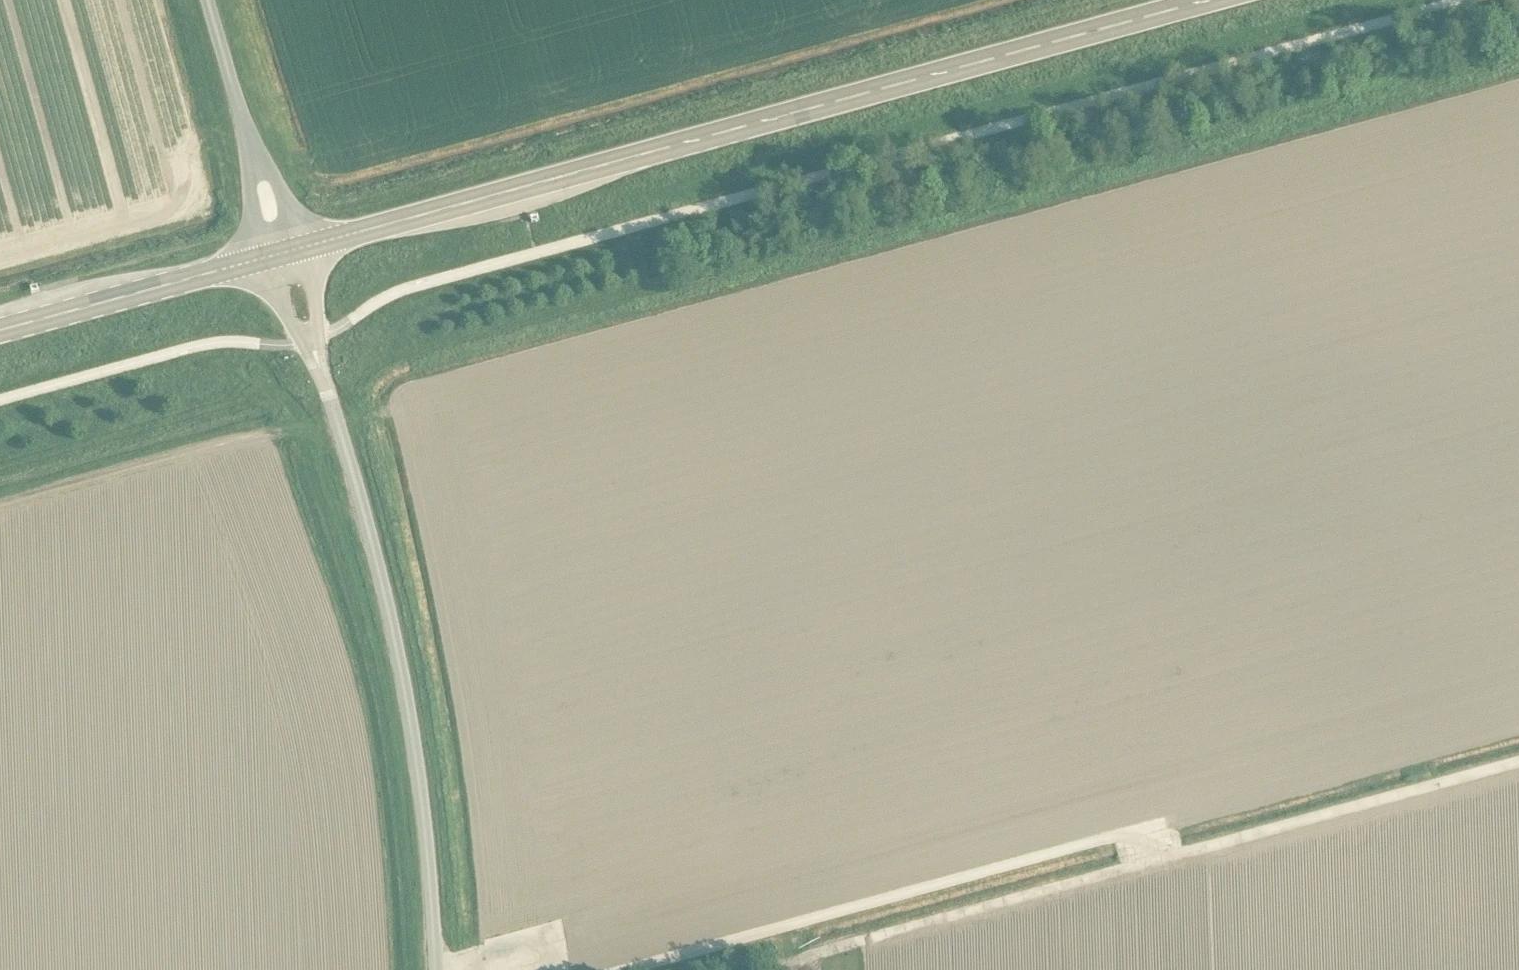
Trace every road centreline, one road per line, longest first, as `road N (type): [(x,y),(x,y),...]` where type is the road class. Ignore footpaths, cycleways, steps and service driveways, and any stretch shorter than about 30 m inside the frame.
road 1 (secondary): [(283,252),(1204,0)]
road 2 (unclassified): [(432,969),(413,750),(382,582),(283,252)]
road 3 (secondary): [(0,328),(283,252)]
road 4 (unclassified): [(283,252),(212,0)]

